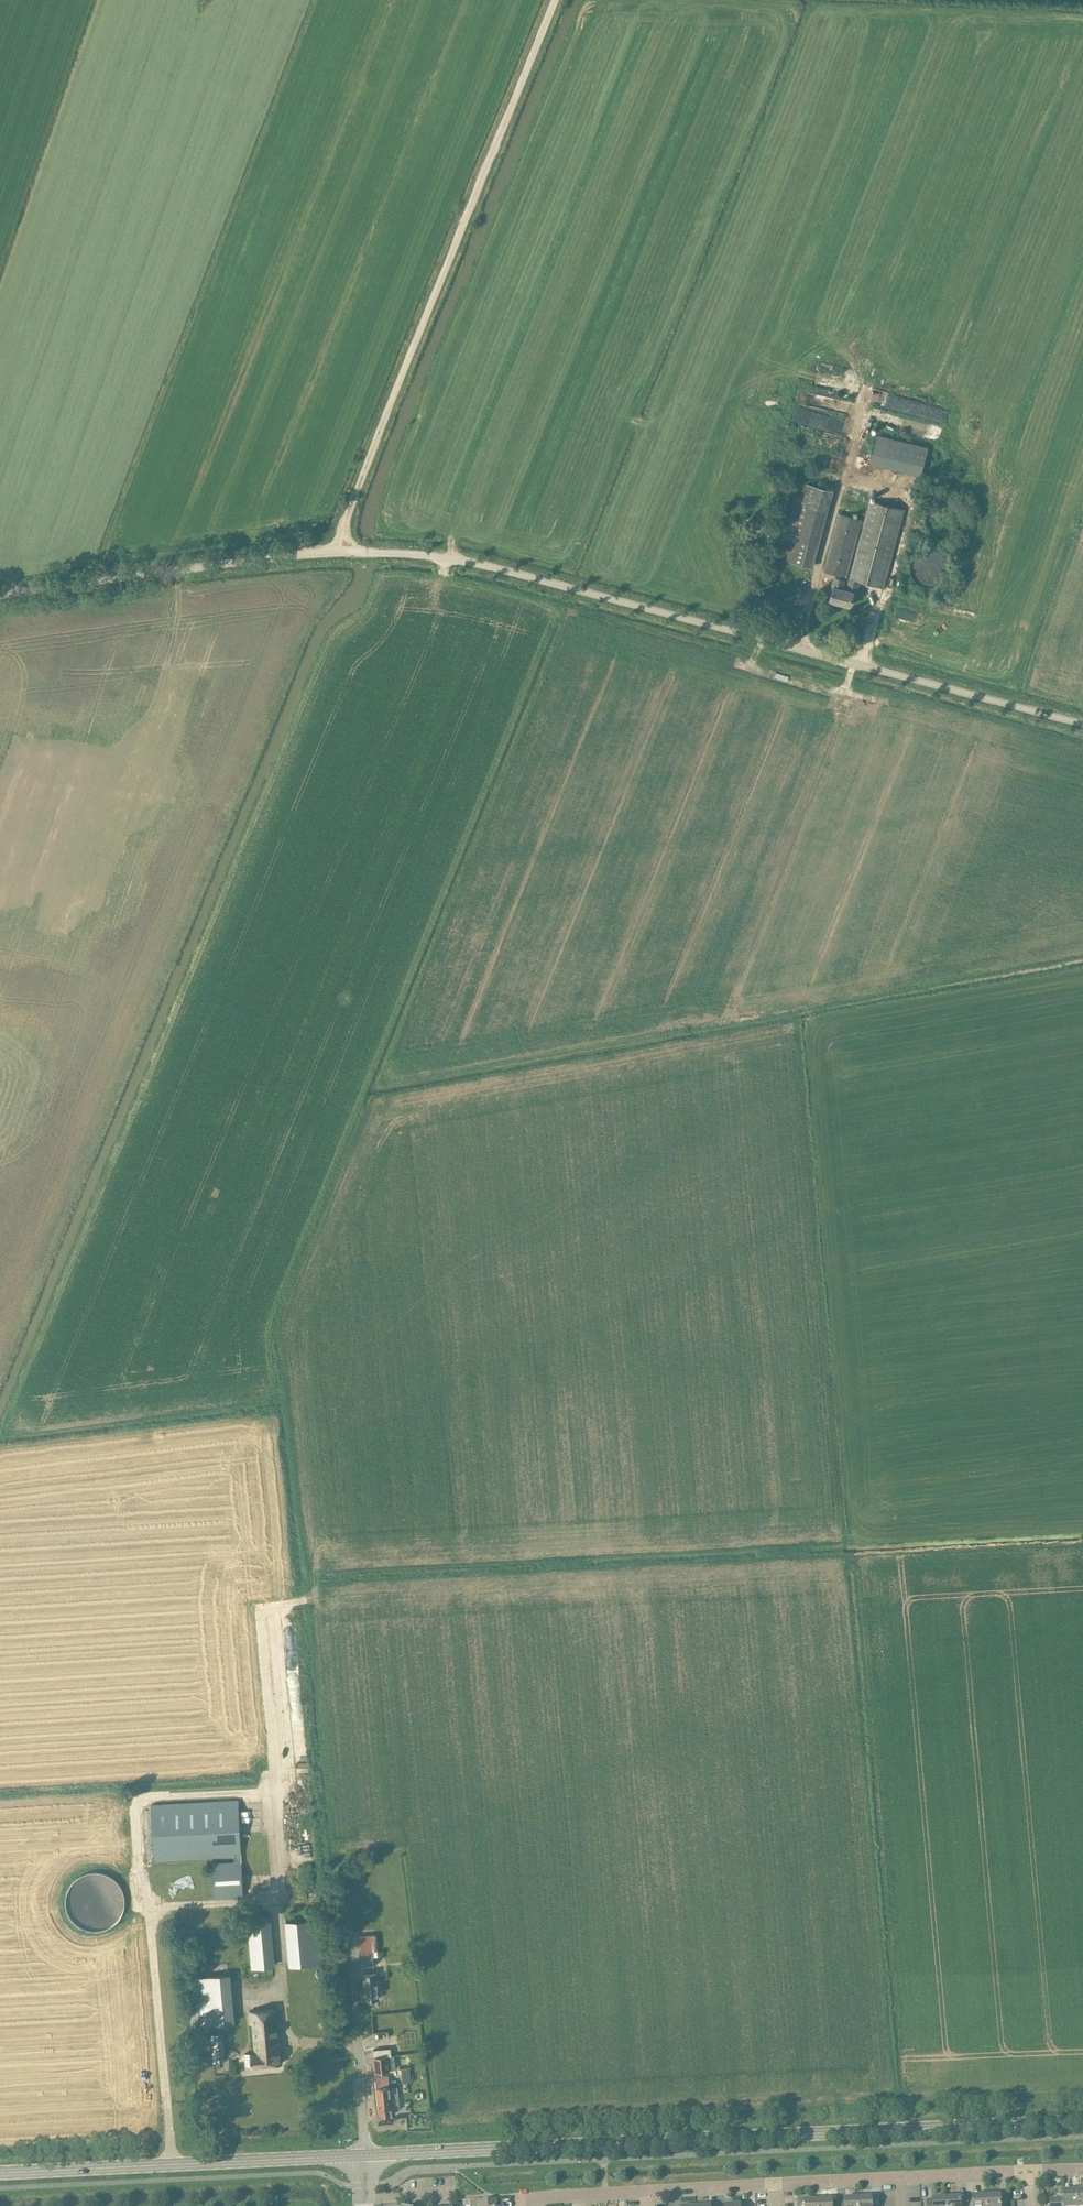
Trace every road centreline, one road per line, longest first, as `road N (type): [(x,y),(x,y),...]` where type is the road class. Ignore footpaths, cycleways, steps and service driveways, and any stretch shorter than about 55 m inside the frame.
road 1 (unclassified): [(0,594),(317,551),(444,557),(1082,724)]
road 2 (secondary): [(365,2156),(1082,2122)]
road 3 (track): [(340,550),(558,0)]
road 4 (secondary): [(0,2174),(365,2156)]
road 5 (residential): [(899,2176),(1029,2170)]
road 6 (residential): [(646,2191),(774,2183)]
road 7 (residential): [(521,2205),(531,2197),(646,2191)]
road 8 (residential): [(774,2183),(899,2176)]

